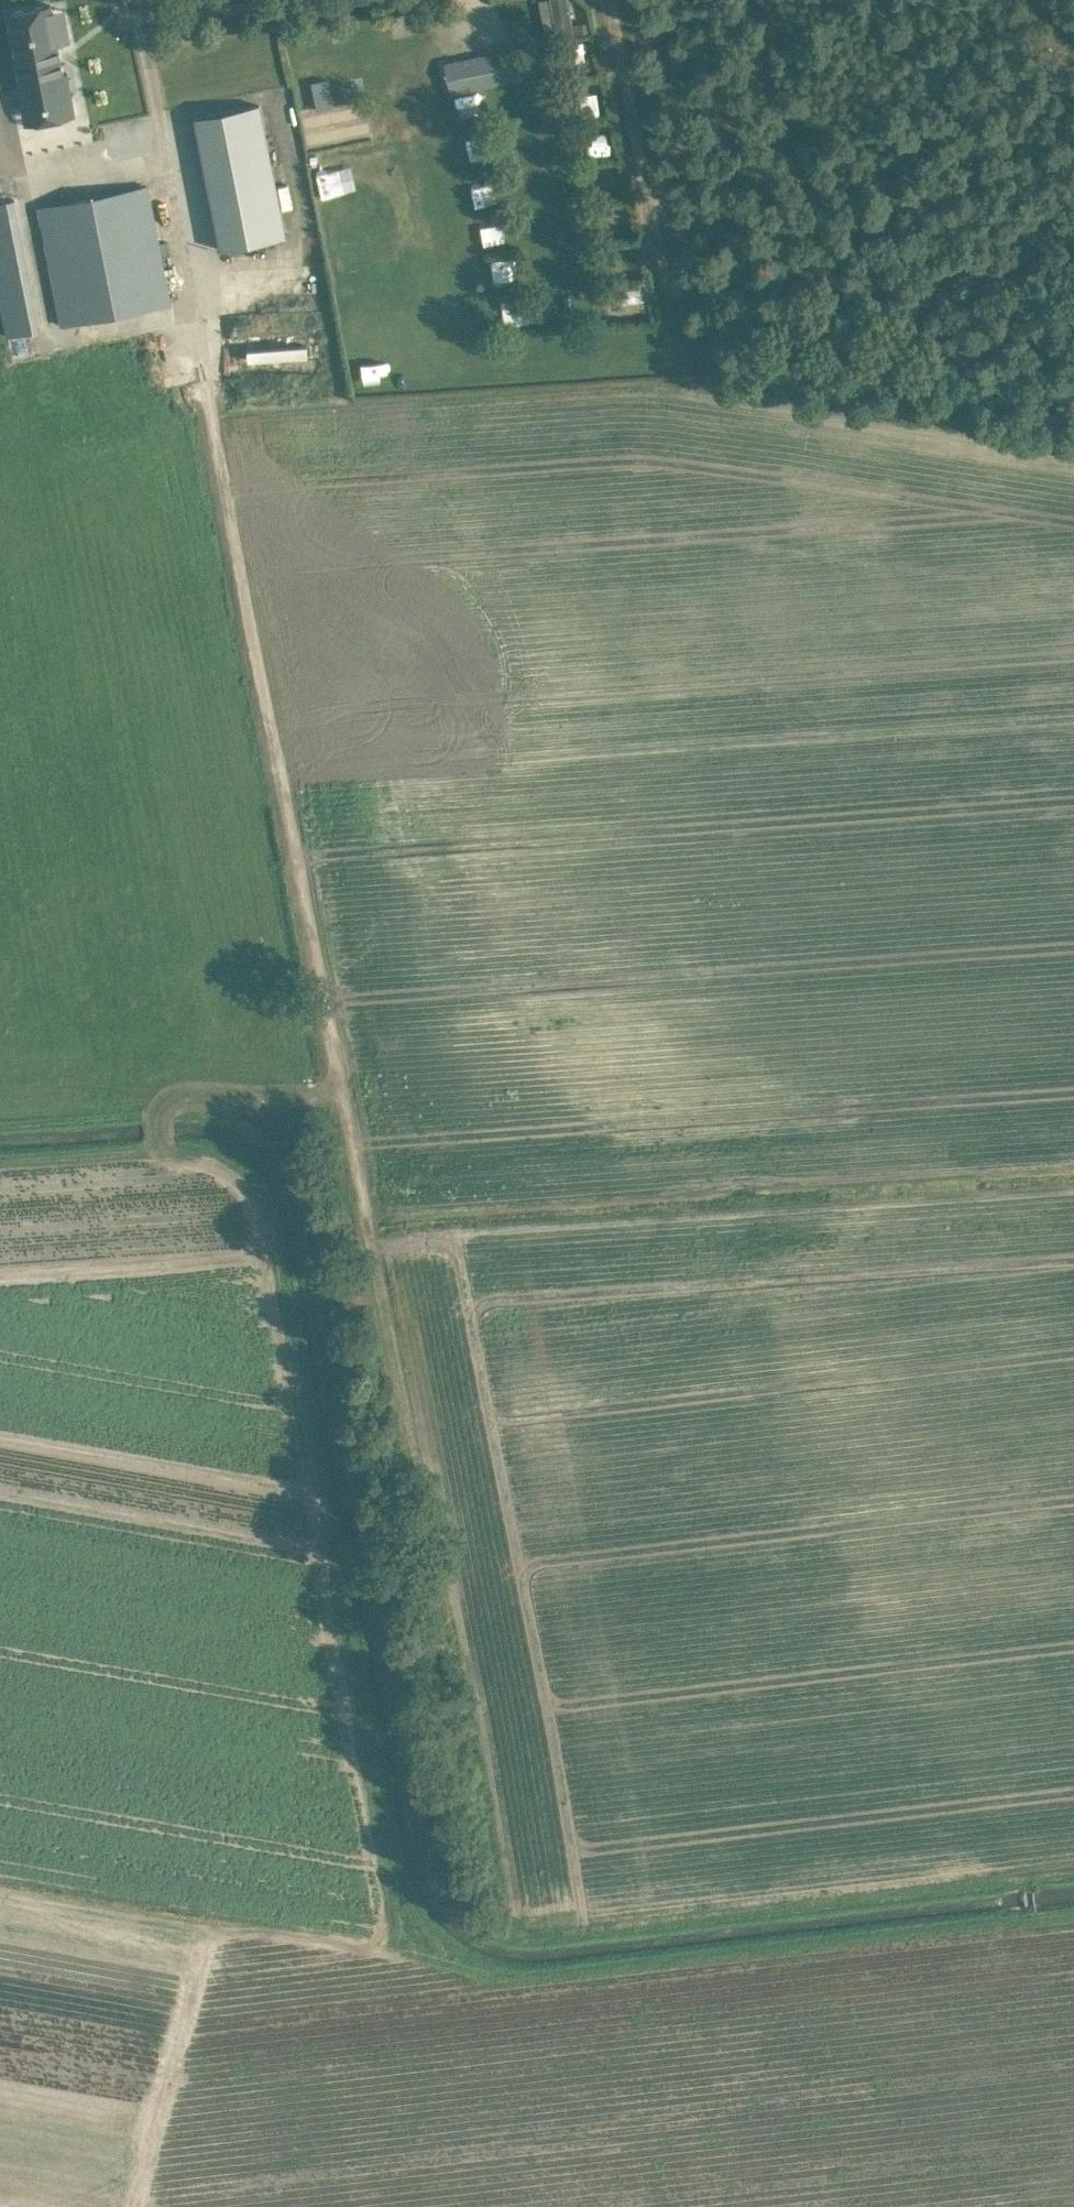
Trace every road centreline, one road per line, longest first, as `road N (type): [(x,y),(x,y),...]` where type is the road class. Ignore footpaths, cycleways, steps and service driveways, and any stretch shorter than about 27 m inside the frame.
road 1 (track): [(379,1244),(192,307),(152,52),(135,11)]
road 2 (track): [(1073,267),(744,294),(691,294),(672,284),(608,0)]
road 3 (track): [(271,0),(135,11)]

